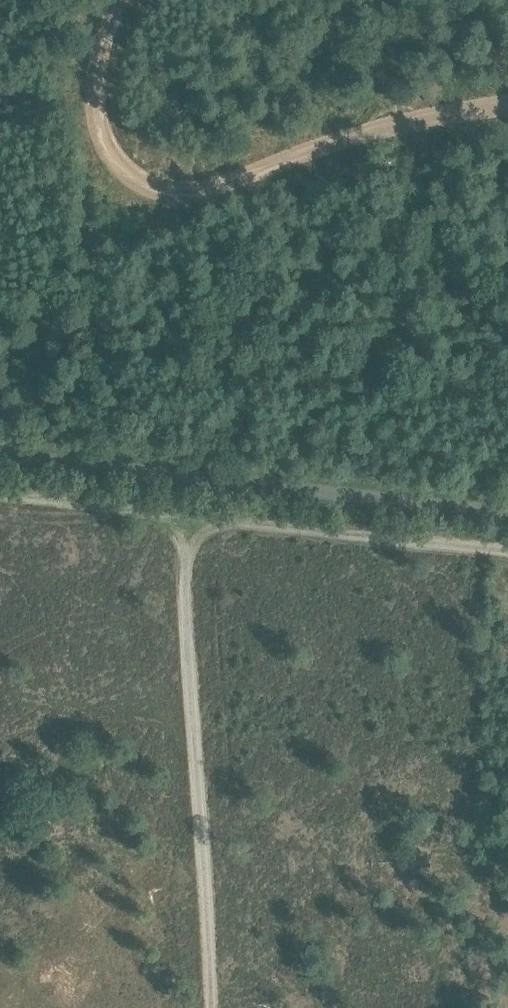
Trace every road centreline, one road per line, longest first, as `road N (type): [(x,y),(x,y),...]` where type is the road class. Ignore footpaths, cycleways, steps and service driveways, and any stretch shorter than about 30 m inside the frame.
road 1 (track): [(122,0),(96,63),(99,137),(121,172),(158,188),(192,191),(394,126),(507,106)]
road 2 (unclassified): [(0,455),(507,514)]

